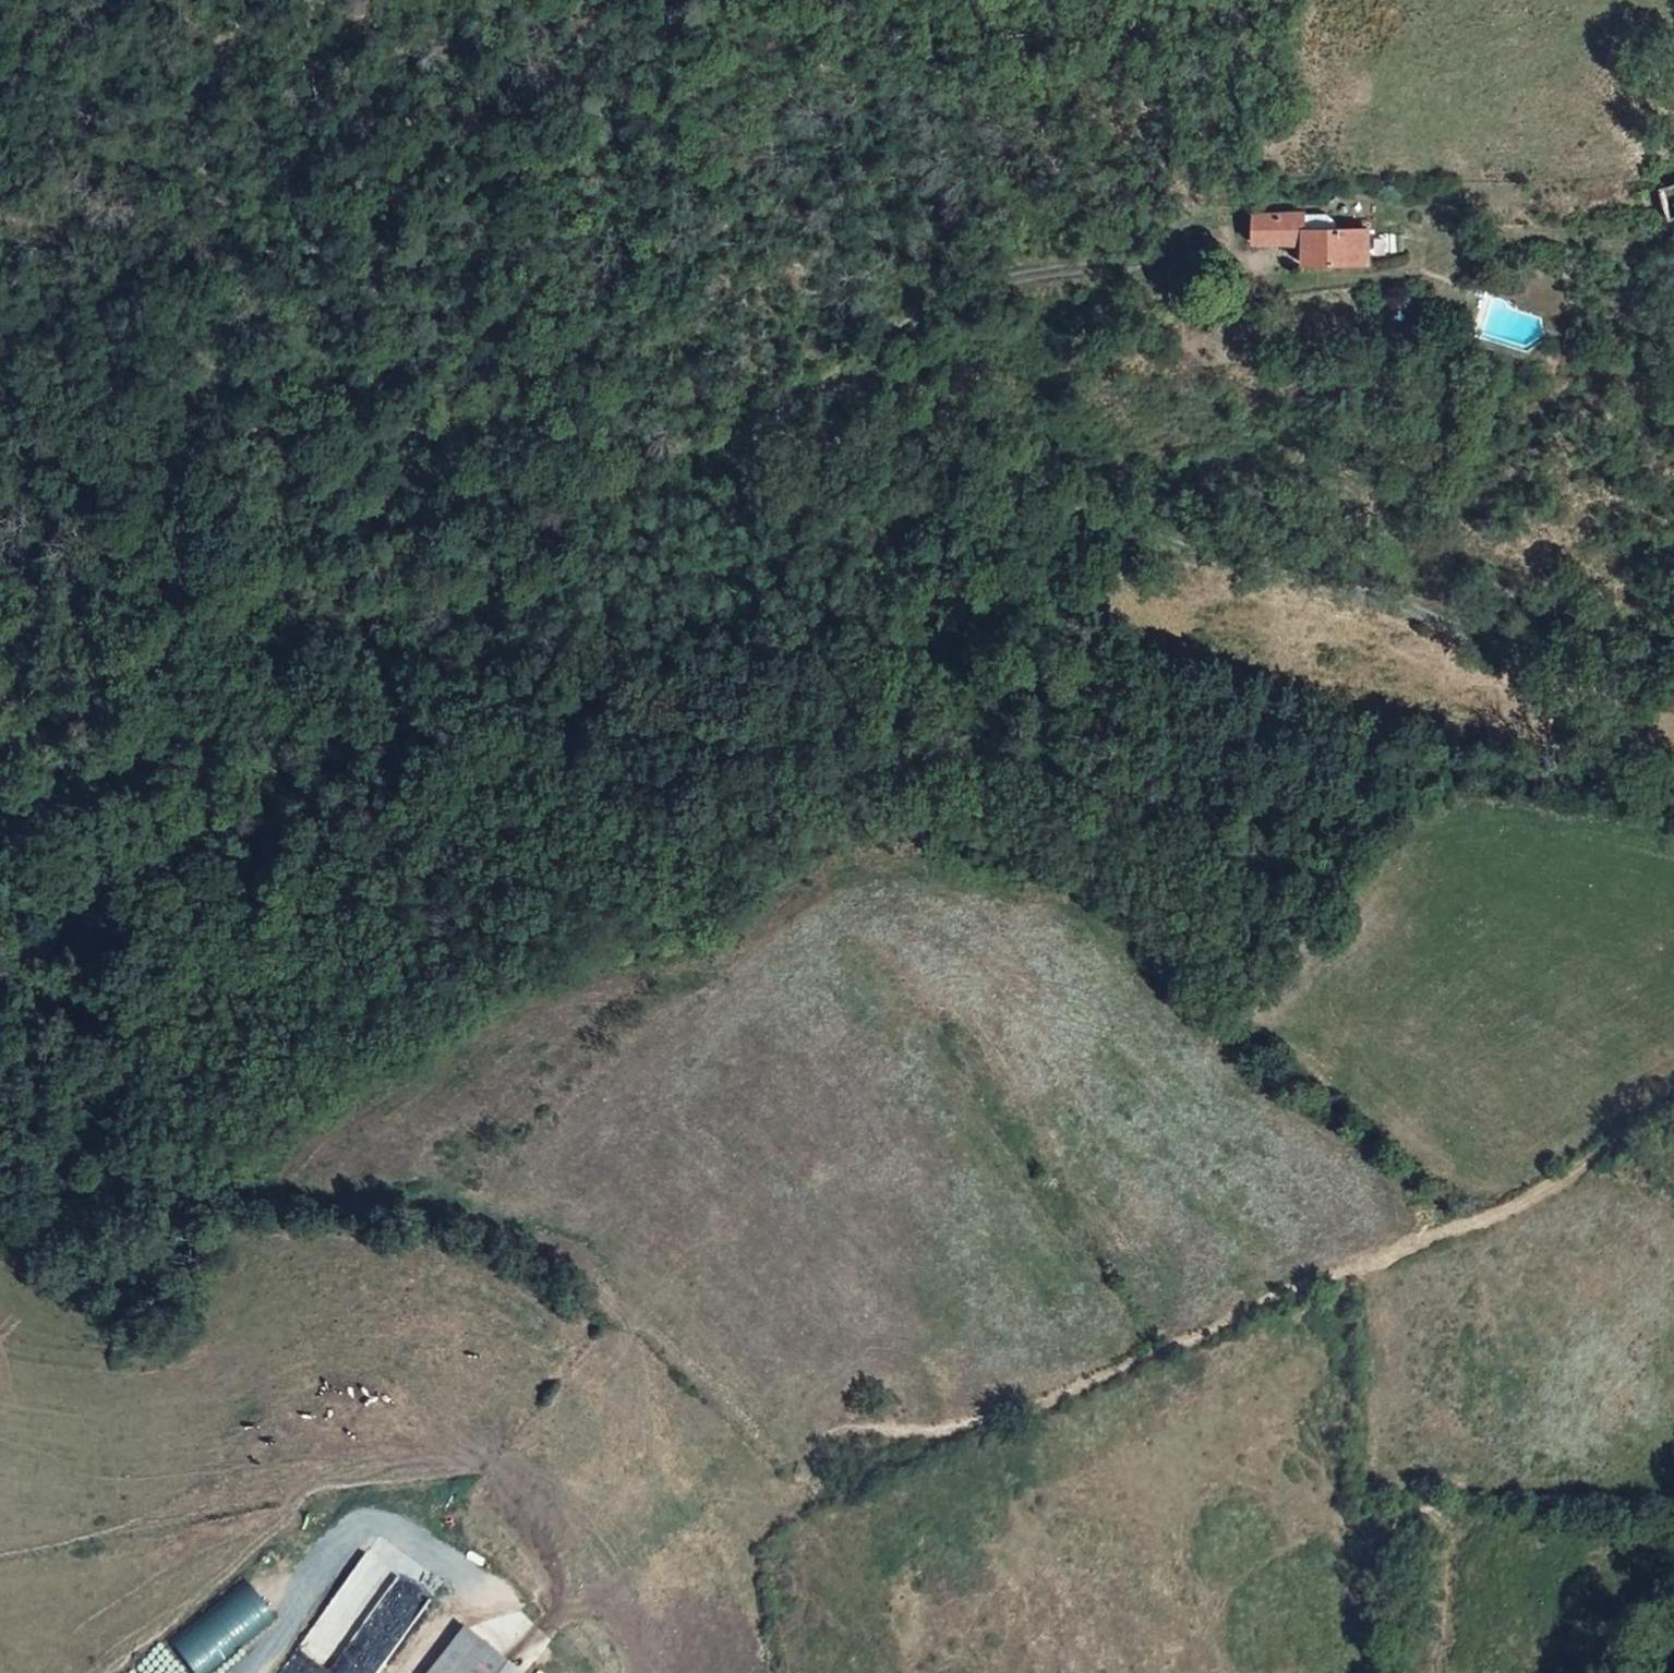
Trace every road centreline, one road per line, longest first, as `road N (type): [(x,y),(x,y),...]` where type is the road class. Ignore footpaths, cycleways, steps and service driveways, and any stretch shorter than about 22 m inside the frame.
road 1 (track): [(1673,698),(1485,668),(1204,575),(1037,506),(786,461),(797,427),(920,316),(1009,280),(1114,265),(1218,267)]

